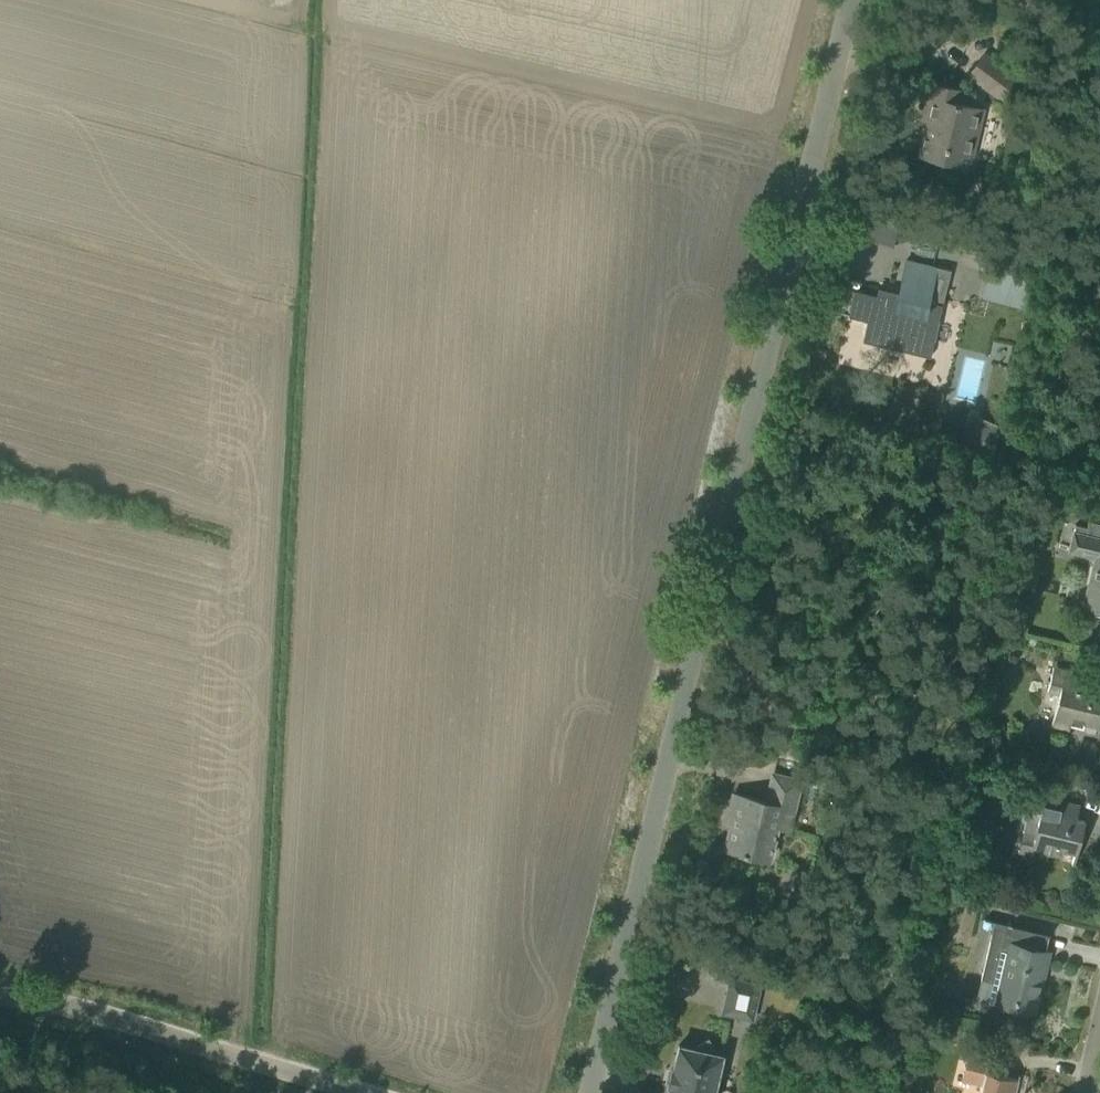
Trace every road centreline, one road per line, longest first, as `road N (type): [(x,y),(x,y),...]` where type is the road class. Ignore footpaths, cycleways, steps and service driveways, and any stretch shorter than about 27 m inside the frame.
road 1 (unclassified): [(580,1092),(845,0)]
road 2 (unclassified): [(343,1092),(0,997)]

